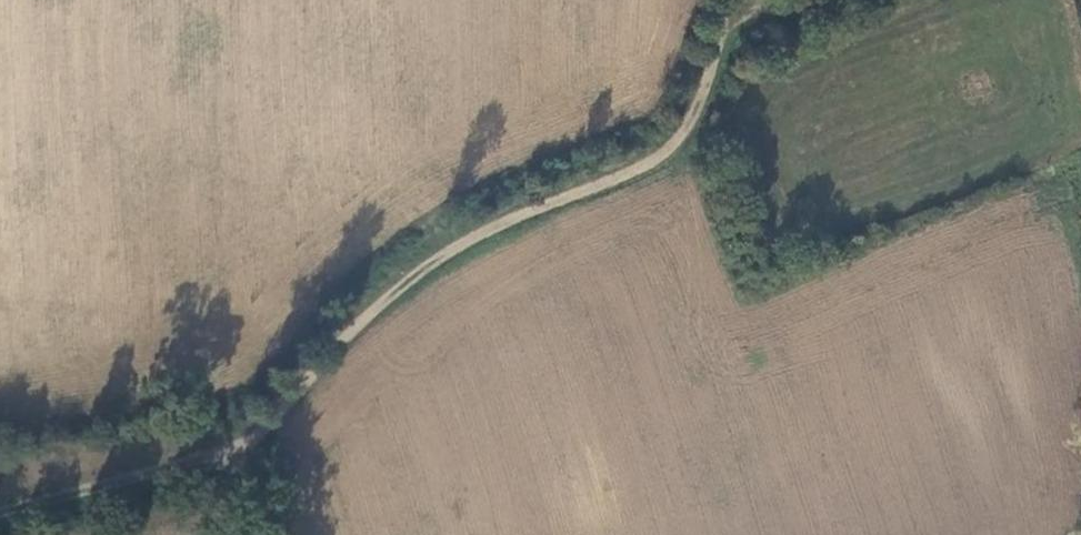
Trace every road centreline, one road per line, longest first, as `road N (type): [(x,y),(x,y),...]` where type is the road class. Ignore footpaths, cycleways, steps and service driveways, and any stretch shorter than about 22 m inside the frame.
road 1 (track): [(748,0),(752,22),(702,89),(671,156),(469,238),(414,278),(294,390),(240,458)]
road 2 (track): [(240,458),(0,517)]

